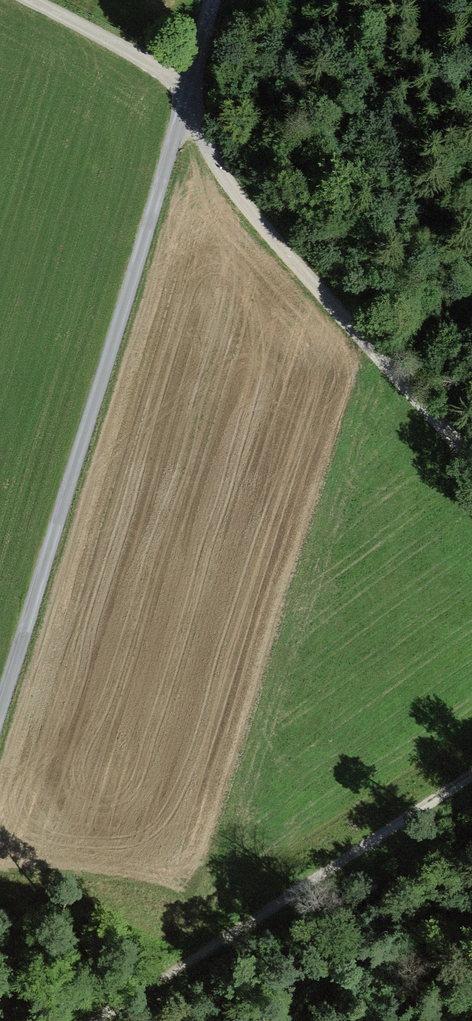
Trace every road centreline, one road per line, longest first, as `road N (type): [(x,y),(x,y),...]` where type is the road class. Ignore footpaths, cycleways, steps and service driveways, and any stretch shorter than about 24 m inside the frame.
road 1 (unclassified): [(0,709),(210,0)]
road 2 (track): [(471,772),(90,1020)]
road 3 (track): [(471,460),(238,197),(183,110)]
road 4 (track): [(188,88),(22,0)]

